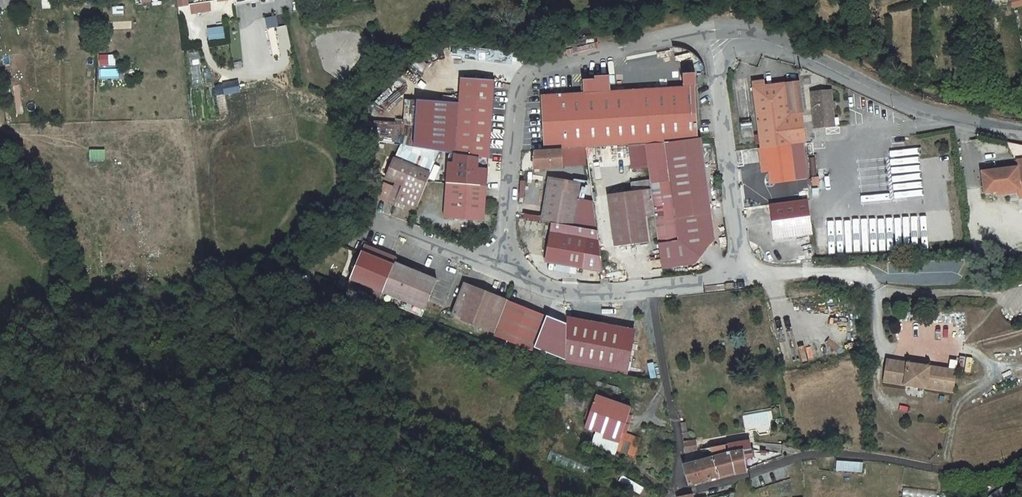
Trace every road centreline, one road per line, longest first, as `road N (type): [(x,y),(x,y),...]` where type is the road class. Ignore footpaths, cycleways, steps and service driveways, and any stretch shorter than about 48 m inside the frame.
road 1 (residential): [(652,289),(680,491),(816,456),(953,474),(1021,459)]
road 2 (residential): [(713,32),(528,67),(517,84),(504,227),(518,259)]
road 3 (residential): [(1021,134),(914,109),(746,35),(713,32)]
road 4 (residential): [(713,32),(735,277)]
road 5 (residential): [(518,259),(474,260),(372,220)]
road 6 (residential): [(518,259),(541,287),(652,289)]

